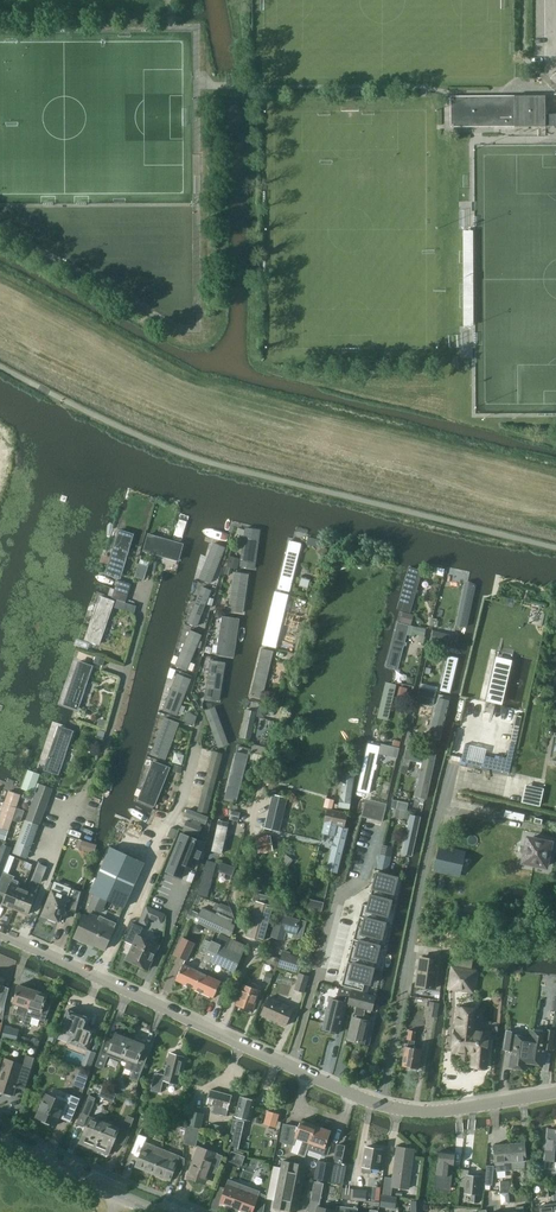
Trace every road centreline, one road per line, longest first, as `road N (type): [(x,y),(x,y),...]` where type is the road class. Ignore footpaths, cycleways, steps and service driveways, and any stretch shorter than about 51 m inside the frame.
road 1 (residential): [(100,978),(150,880),(201,720),(192,698),(230,555)]
road 2 (residential): [(28,944),(65,841),(99,793),(147,604)]
road 3 (tertiary): [(382,1105),(100,978)]
road 4 (tertiary): [(163,1211),(0,1133)]
road 5 (tertiary): [(555,1092),(430,1111),(382,1105)]

